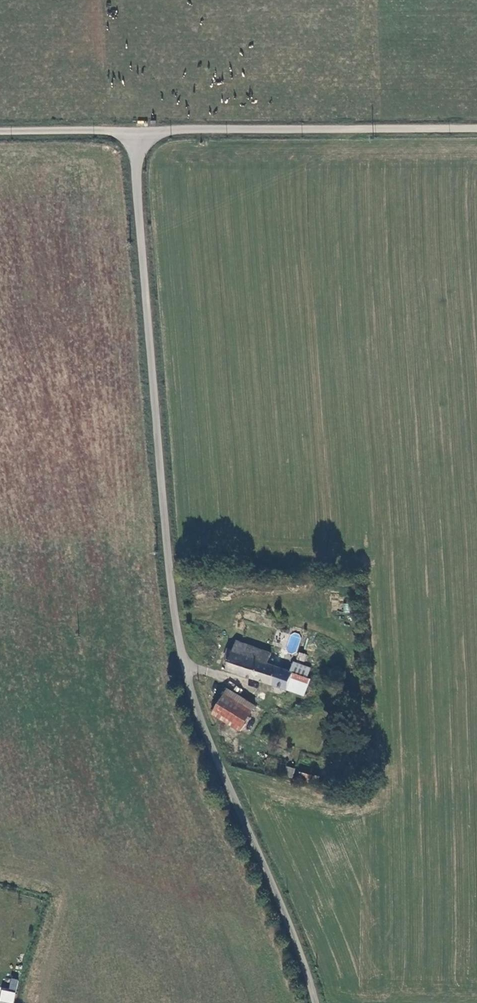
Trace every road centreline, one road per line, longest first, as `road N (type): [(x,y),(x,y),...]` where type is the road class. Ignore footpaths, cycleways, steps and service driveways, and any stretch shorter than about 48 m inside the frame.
road 1 (unclassified): [(138,131),(183,659),(317,1002)]
road 2 (unclassified): [(476,129),(138,131)]
road 3 (unclassified): [(138,131),(0,132)]

